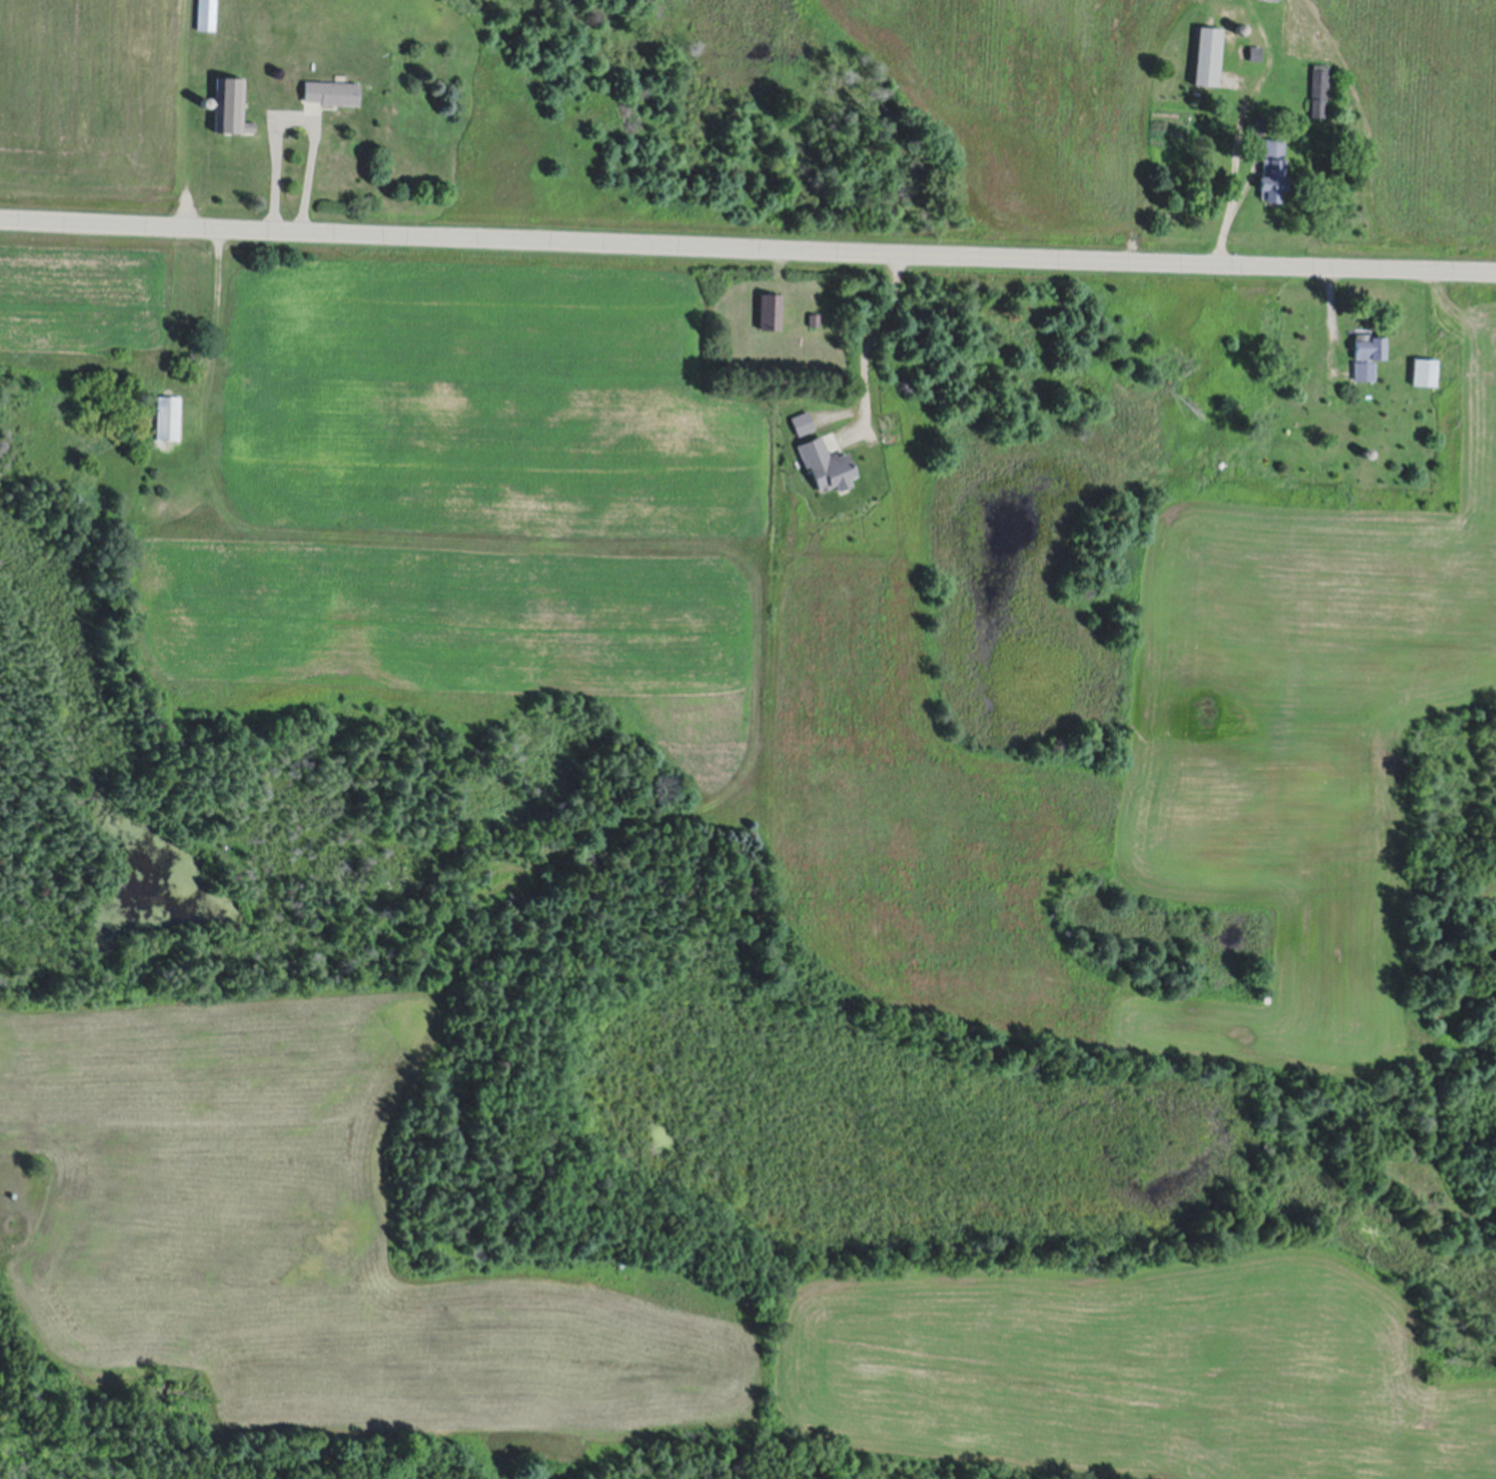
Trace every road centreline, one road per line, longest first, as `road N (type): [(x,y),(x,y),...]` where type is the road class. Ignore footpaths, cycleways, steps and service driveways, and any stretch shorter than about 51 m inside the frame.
road 1 (tertiary): [(1495,263),(0,213)]

